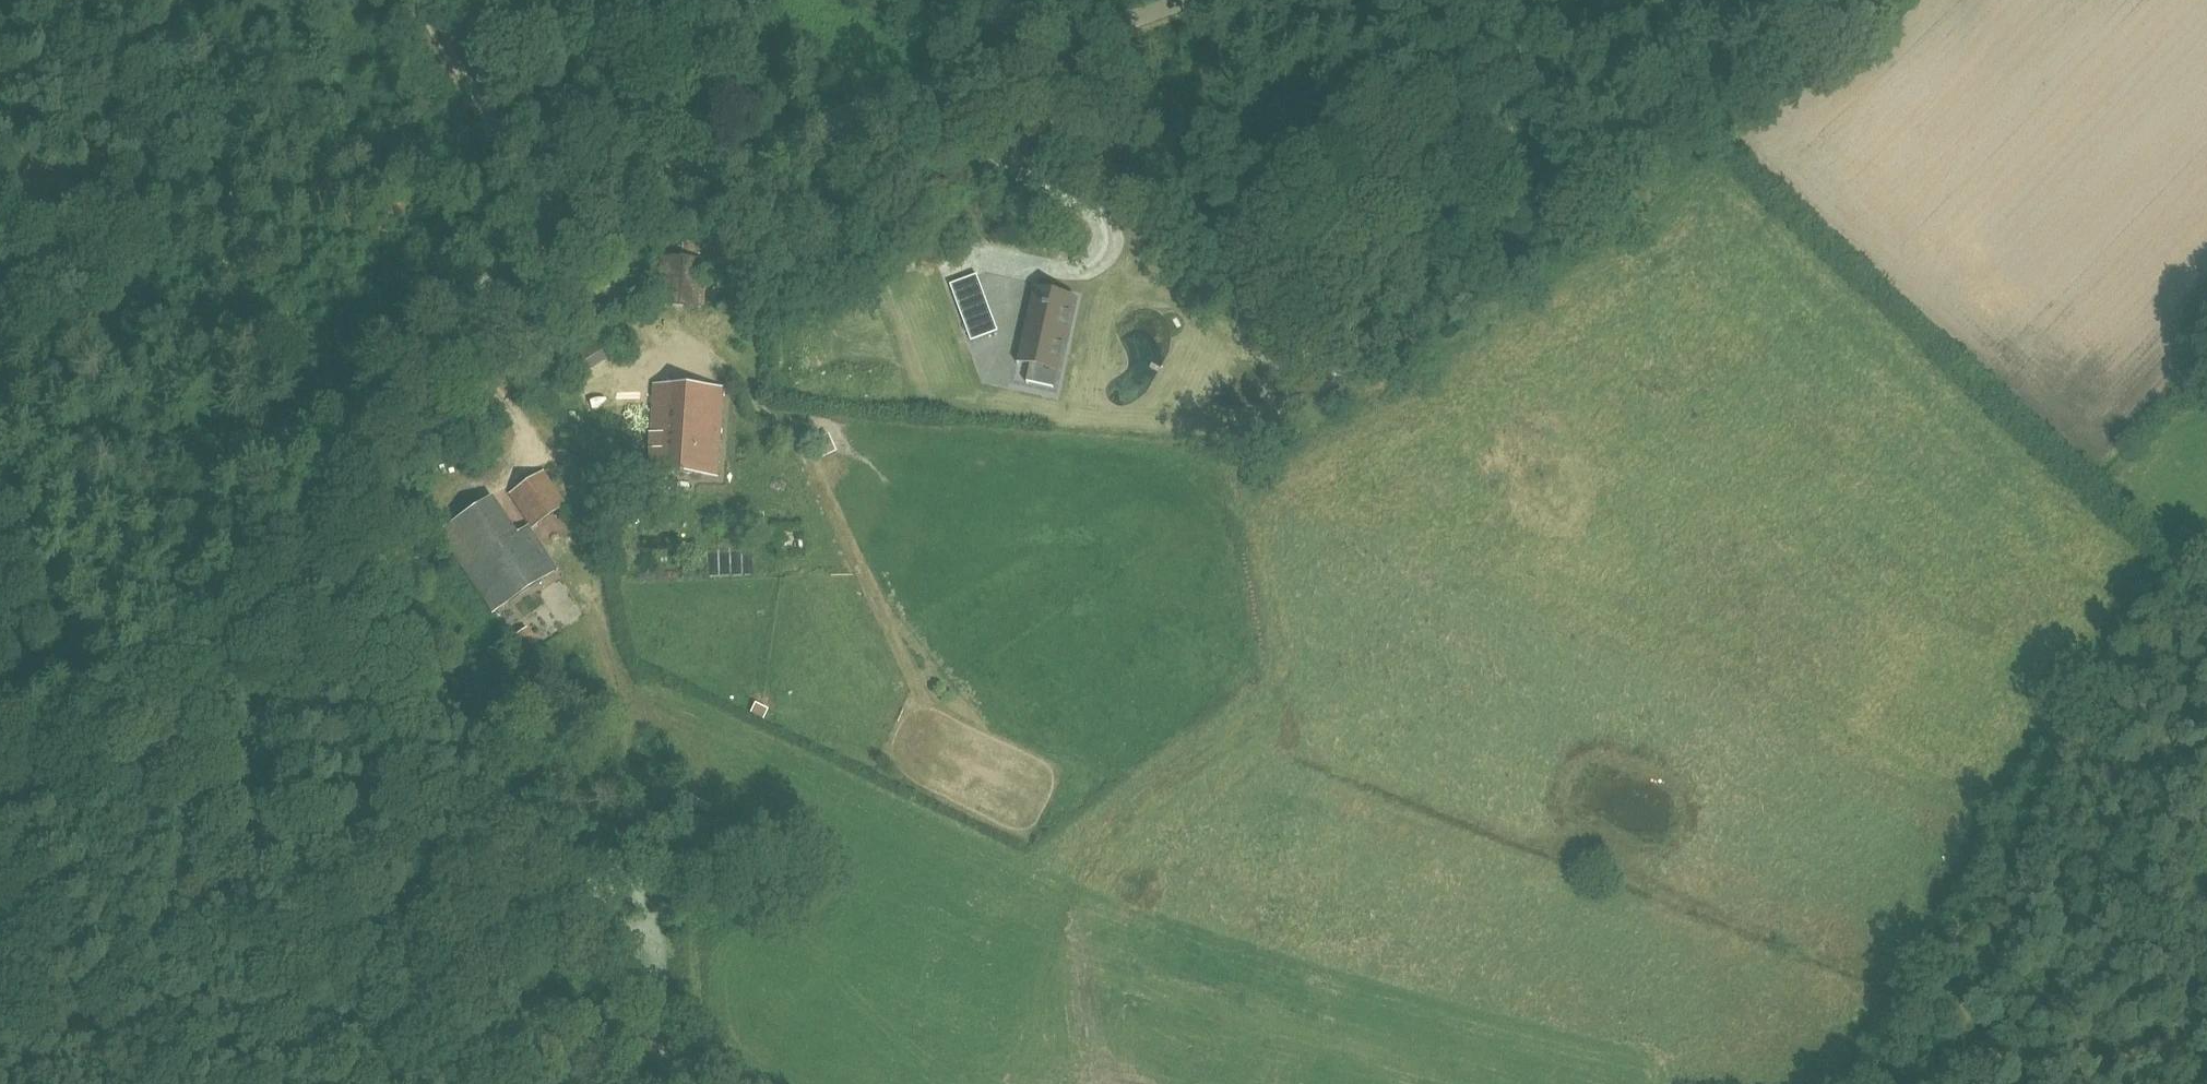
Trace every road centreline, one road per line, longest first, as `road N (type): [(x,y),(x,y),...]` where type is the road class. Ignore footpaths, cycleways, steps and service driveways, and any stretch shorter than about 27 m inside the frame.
road 1 (unclassified): [(55,779),(533,201),(1159,0)]
road 2 (unclassified): [(710,1083),(55,779)]
road 3 (track): [(417,0),(533,201)]

